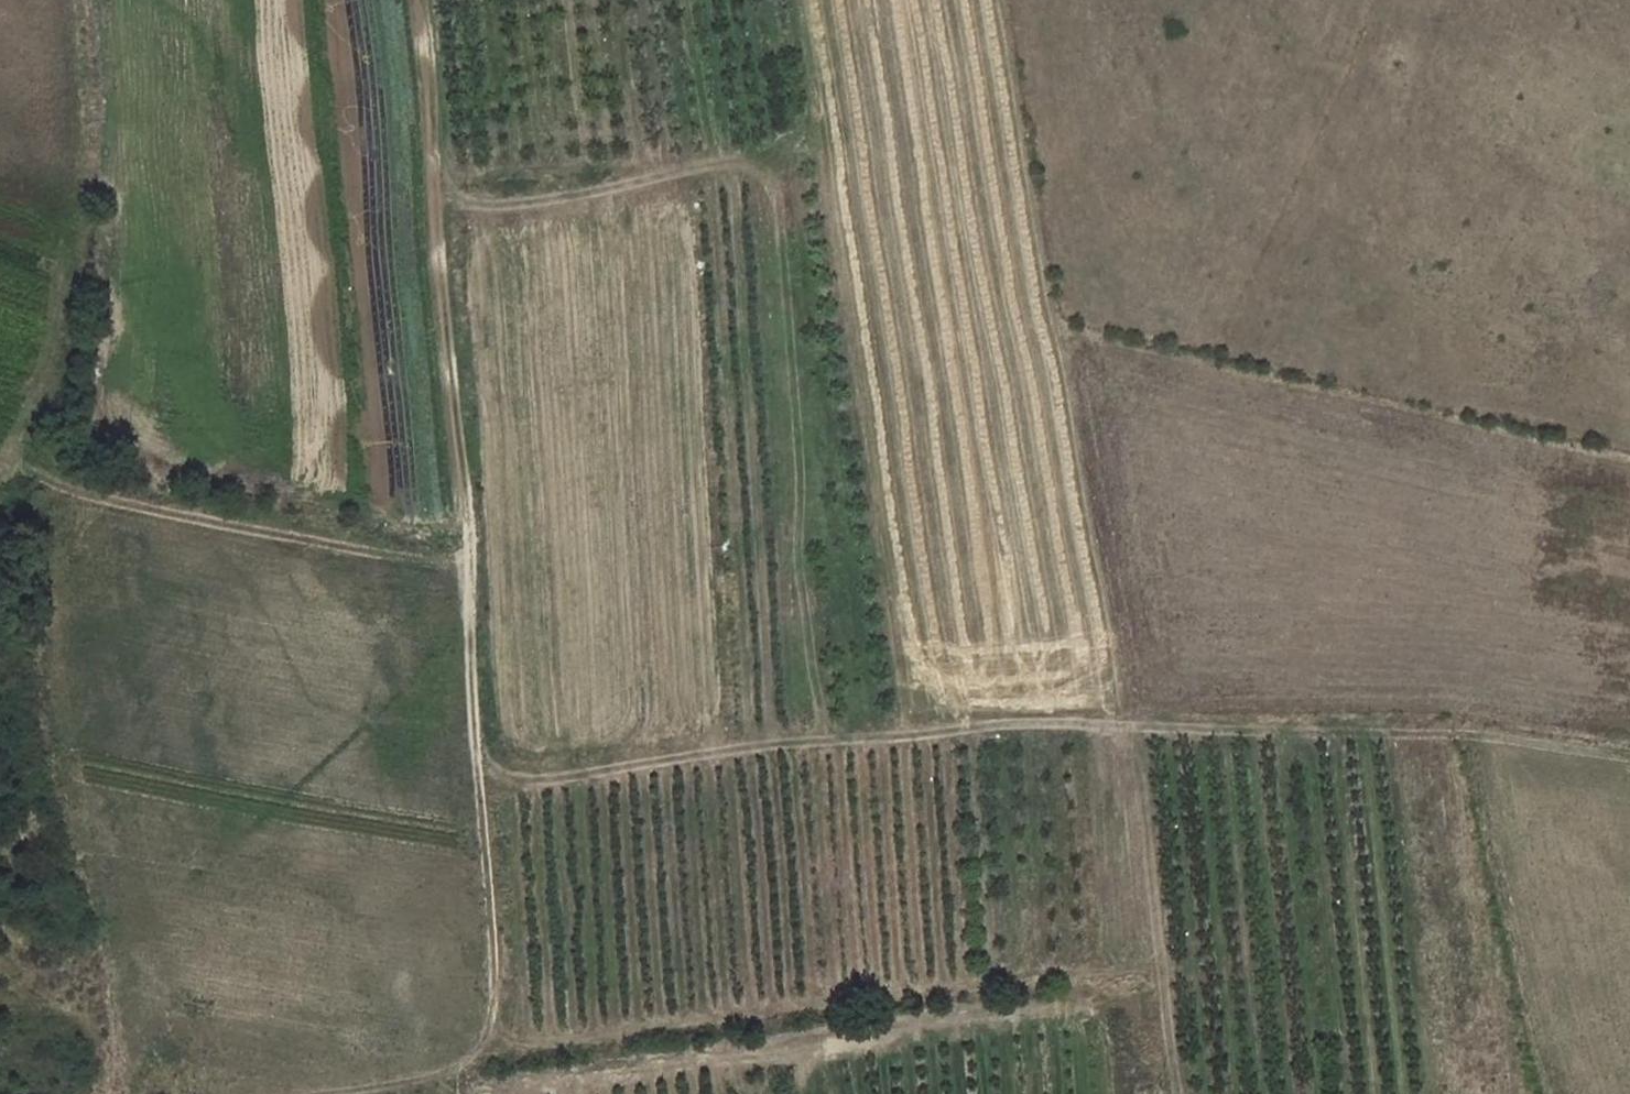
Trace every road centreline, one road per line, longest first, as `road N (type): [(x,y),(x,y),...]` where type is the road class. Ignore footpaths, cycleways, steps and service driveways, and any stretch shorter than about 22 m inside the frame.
road 1 (track): [(412,0),(426,95),(426,219),(494,960),(489,1030),(476,1055),(452,1073)]
road 2 (track): [(480,790),(787,747),(1059,723),(1396,733)]
road 3 (track): [(452,1073),(322,1093)]

